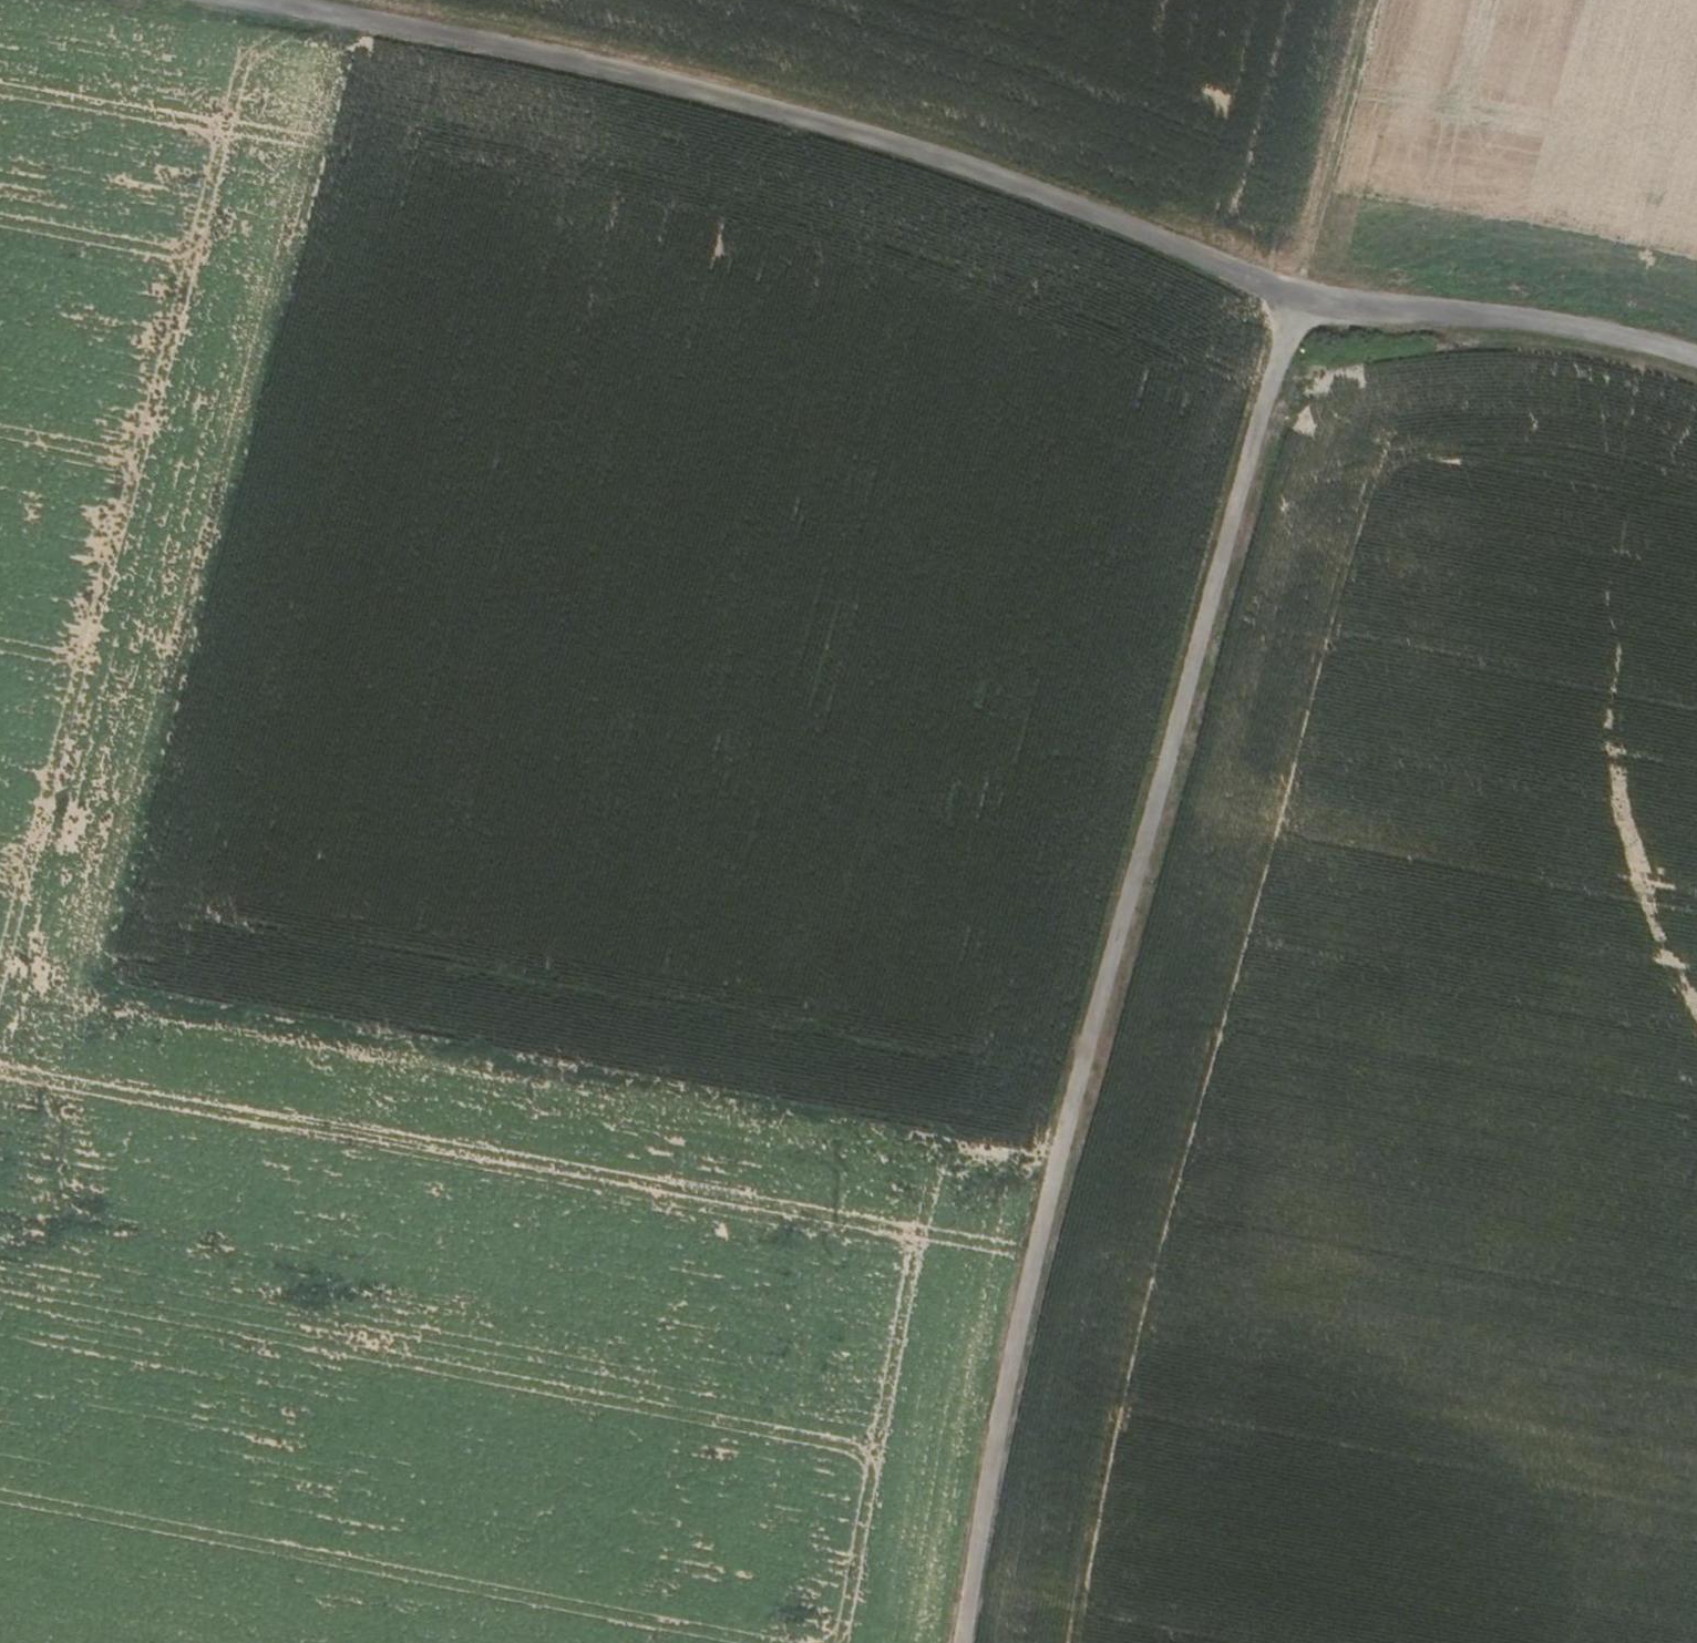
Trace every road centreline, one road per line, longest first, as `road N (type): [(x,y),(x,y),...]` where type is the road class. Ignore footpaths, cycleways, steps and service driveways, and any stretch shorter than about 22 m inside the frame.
road 1 (track): [(244,0),(537,55),(856,133),(1198,252),(1296,299),(1559,321),(1696,352)]
road 2 (track): [(969,1642),(999,1447),(1089,1031),(1296,299)]
road 3 (track): [(1371,0),(1296,299)]

